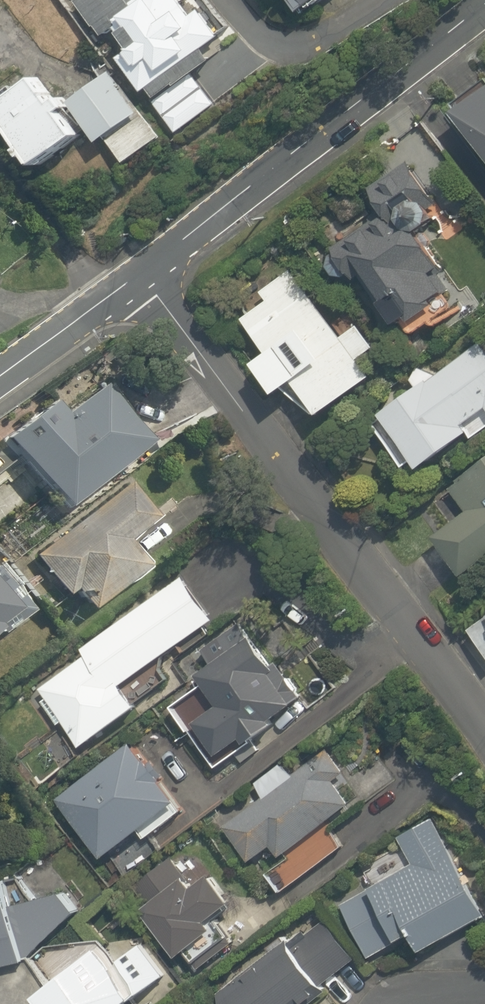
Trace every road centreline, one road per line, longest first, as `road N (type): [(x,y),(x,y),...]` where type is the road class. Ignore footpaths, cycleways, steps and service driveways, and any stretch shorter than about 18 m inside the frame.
road 1 (residential): [(151,255),(484,738)]
road 2 (residential): [(481,0),(151,255)]
road 3 (residential): [(151,255),(0,376)]
road 4 (residential): [(381,0),(300,49),(266,41),(232,0)]

